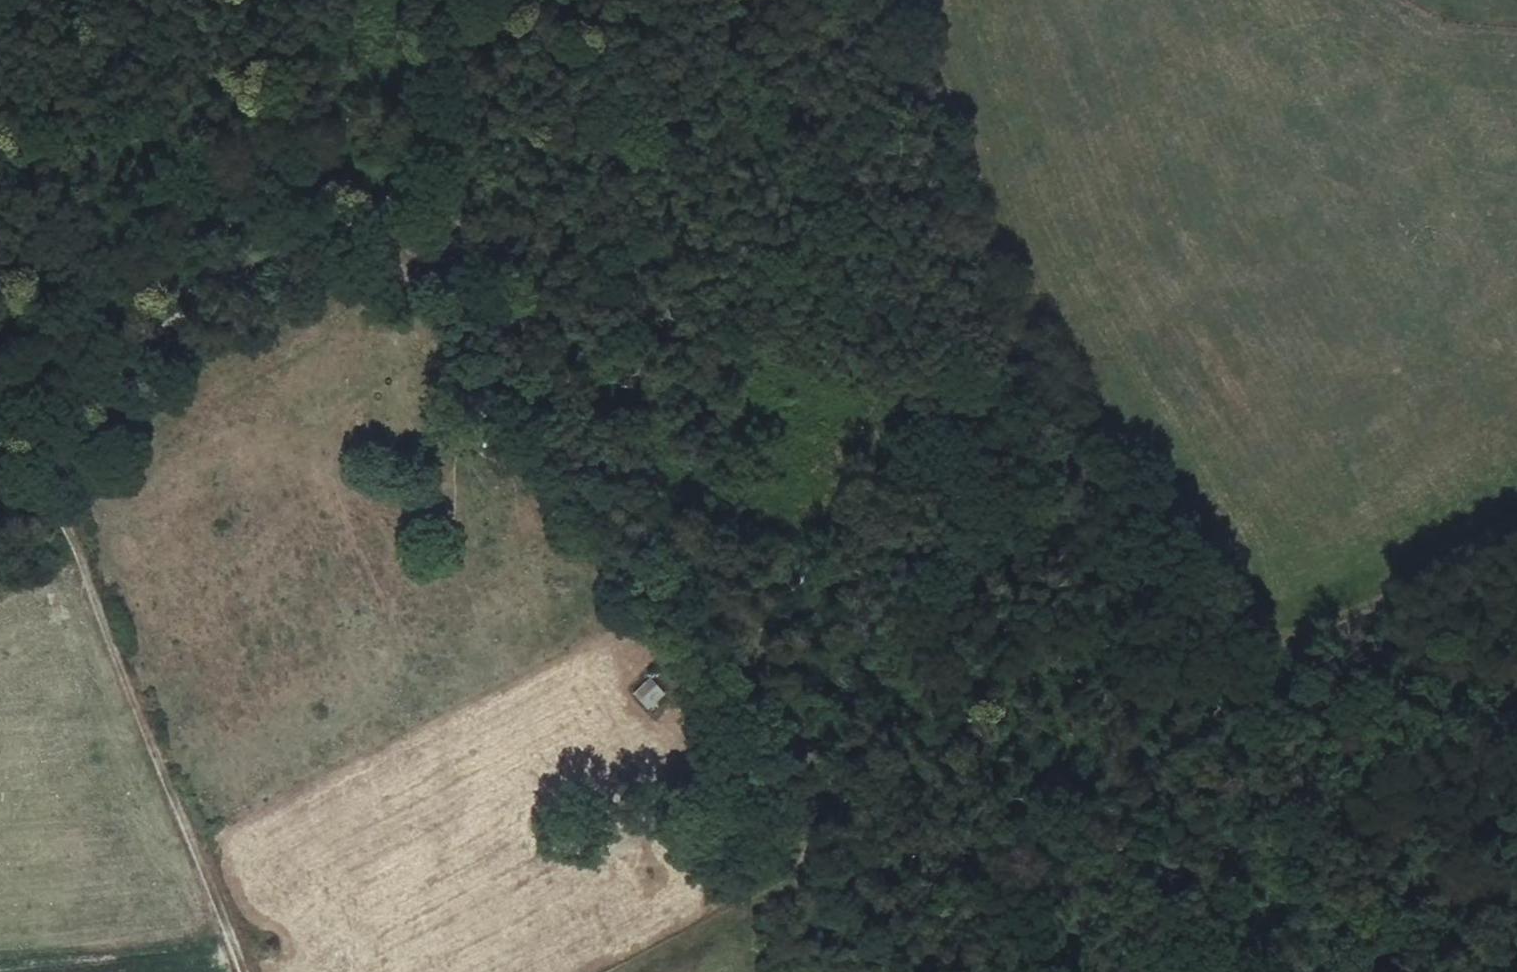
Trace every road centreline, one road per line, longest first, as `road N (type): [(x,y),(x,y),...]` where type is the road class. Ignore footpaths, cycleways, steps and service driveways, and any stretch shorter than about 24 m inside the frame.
road 1 (track): [(422,0),(398,136),(380,158),(400,191),(371,229),(287,246),(274,272),(180,301),(126,338),(12,488)]
road 2 (track): [(237,971),(53,590),(12,488),(0,485)]

